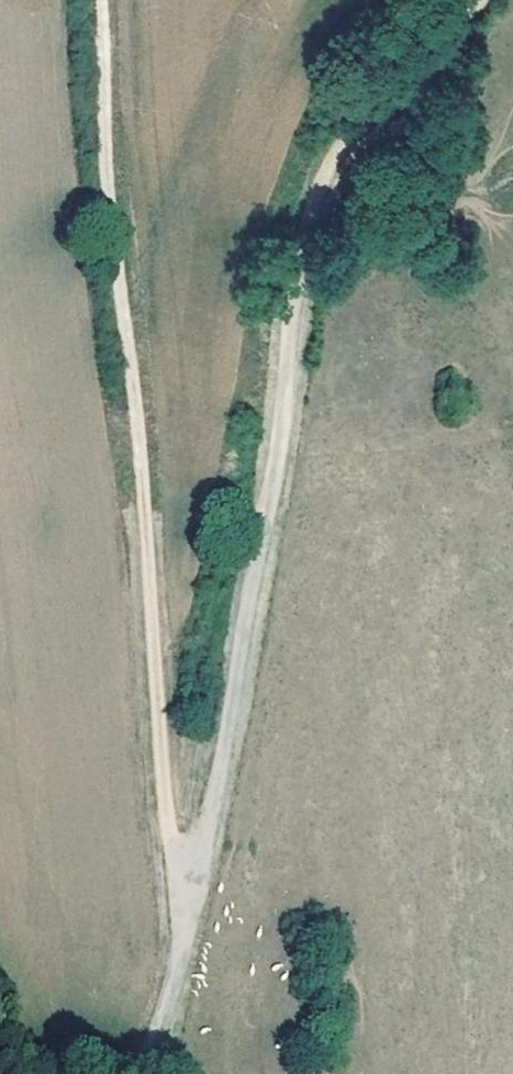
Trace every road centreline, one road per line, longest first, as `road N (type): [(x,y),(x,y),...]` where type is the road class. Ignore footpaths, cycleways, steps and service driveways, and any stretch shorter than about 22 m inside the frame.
road 1 (unclassified): [(479,0),(348,141),(307,222),(291,298),(281,456),(201,875),(143,1073)]
road 2 (track): [(99,0),(106,157),(167,835),(201,875)]

